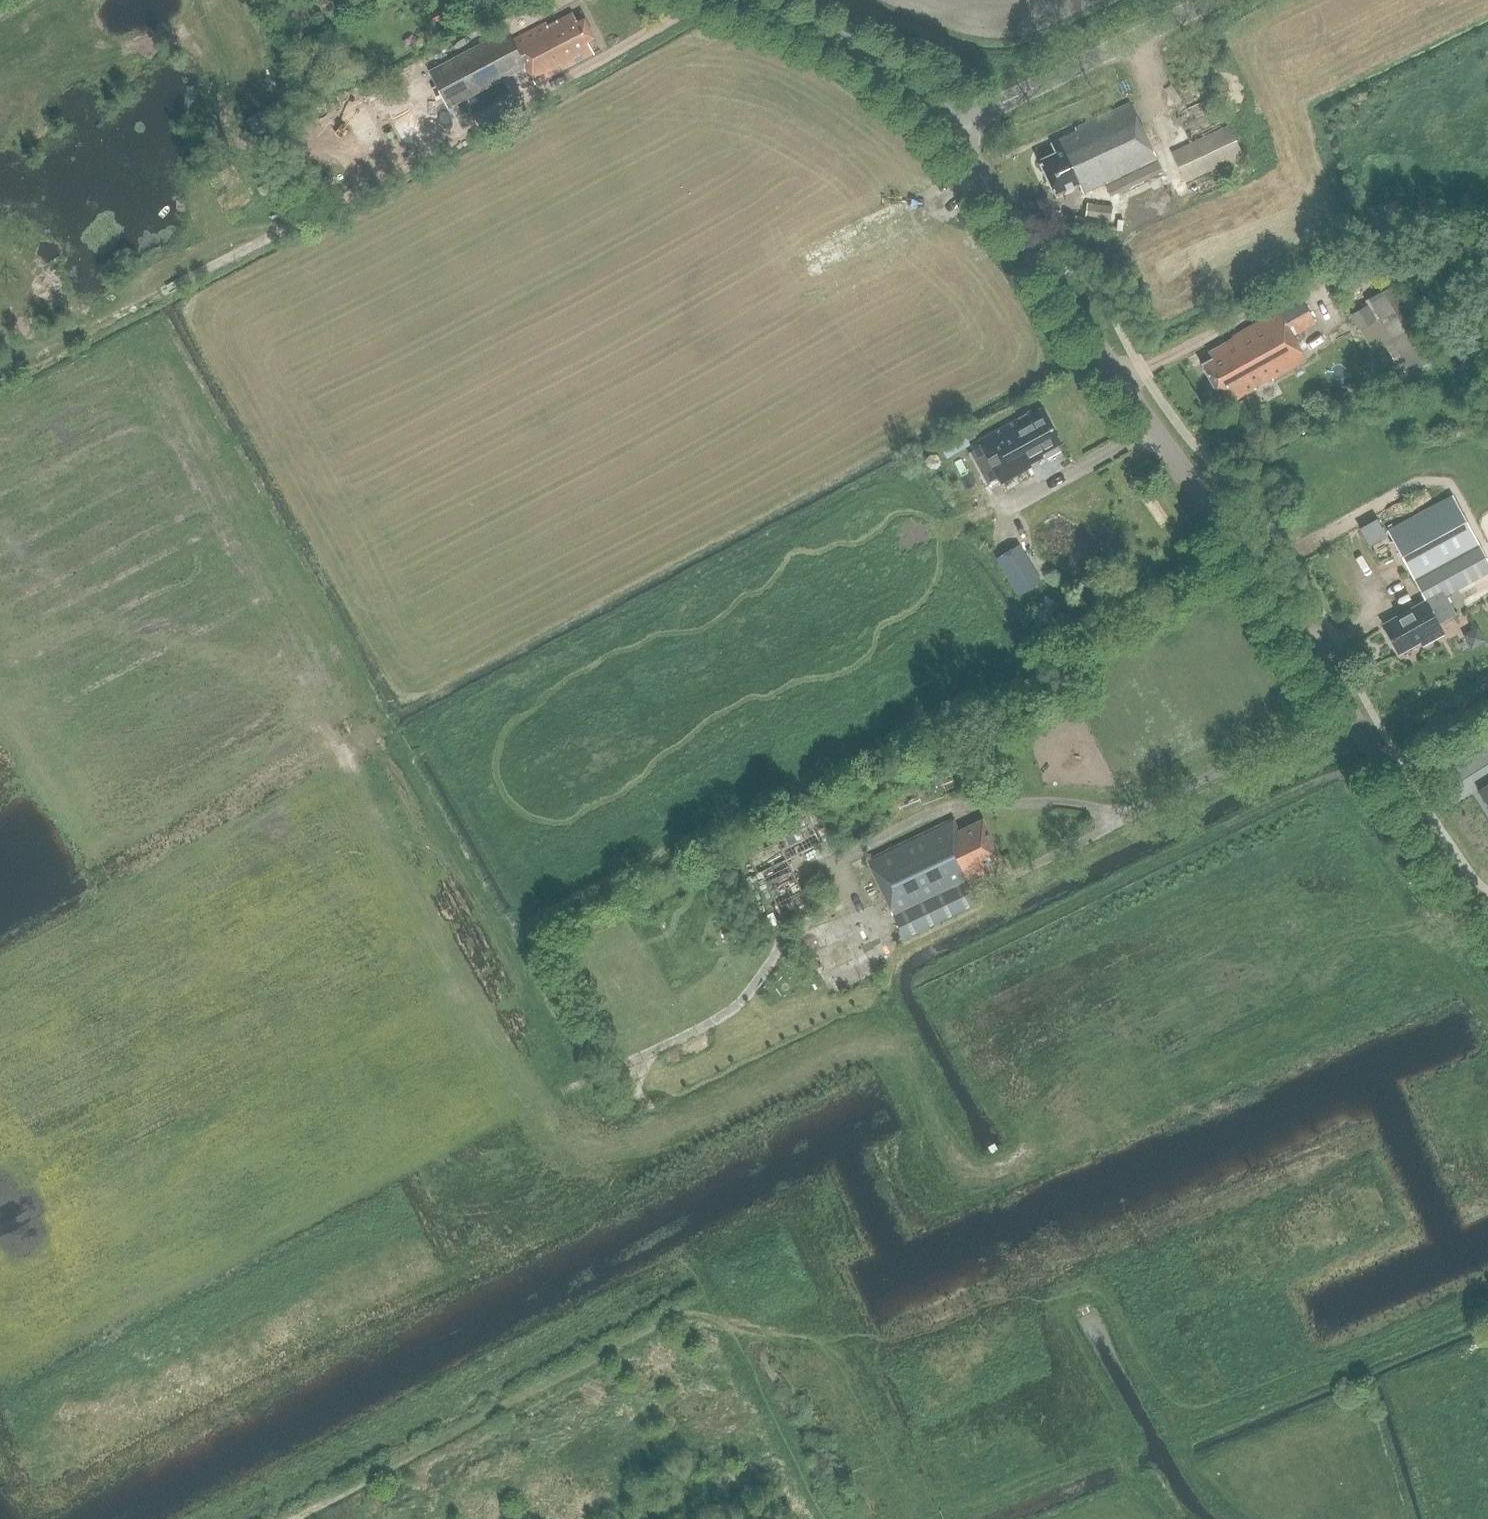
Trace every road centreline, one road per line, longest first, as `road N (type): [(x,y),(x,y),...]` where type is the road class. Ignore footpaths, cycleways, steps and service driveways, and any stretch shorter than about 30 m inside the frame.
road 1 (unclassified): [(1487,917),(951,128)]
road 2 (tertiary): [(951,128),(1209,0)]
road 3 (tertiary): [(951,128),(839,41),(748,0)]

